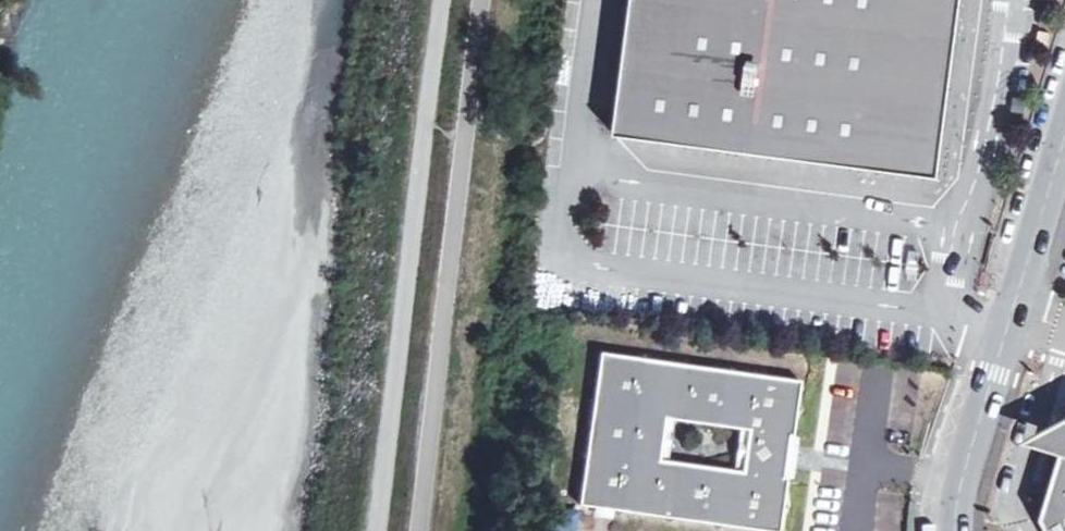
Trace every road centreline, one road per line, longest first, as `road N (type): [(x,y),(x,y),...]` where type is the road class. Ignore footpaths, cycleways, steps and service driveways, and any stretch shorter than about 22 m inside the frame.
road 1 (unclassified): [(1064,140),(977,424),(957,530)]

